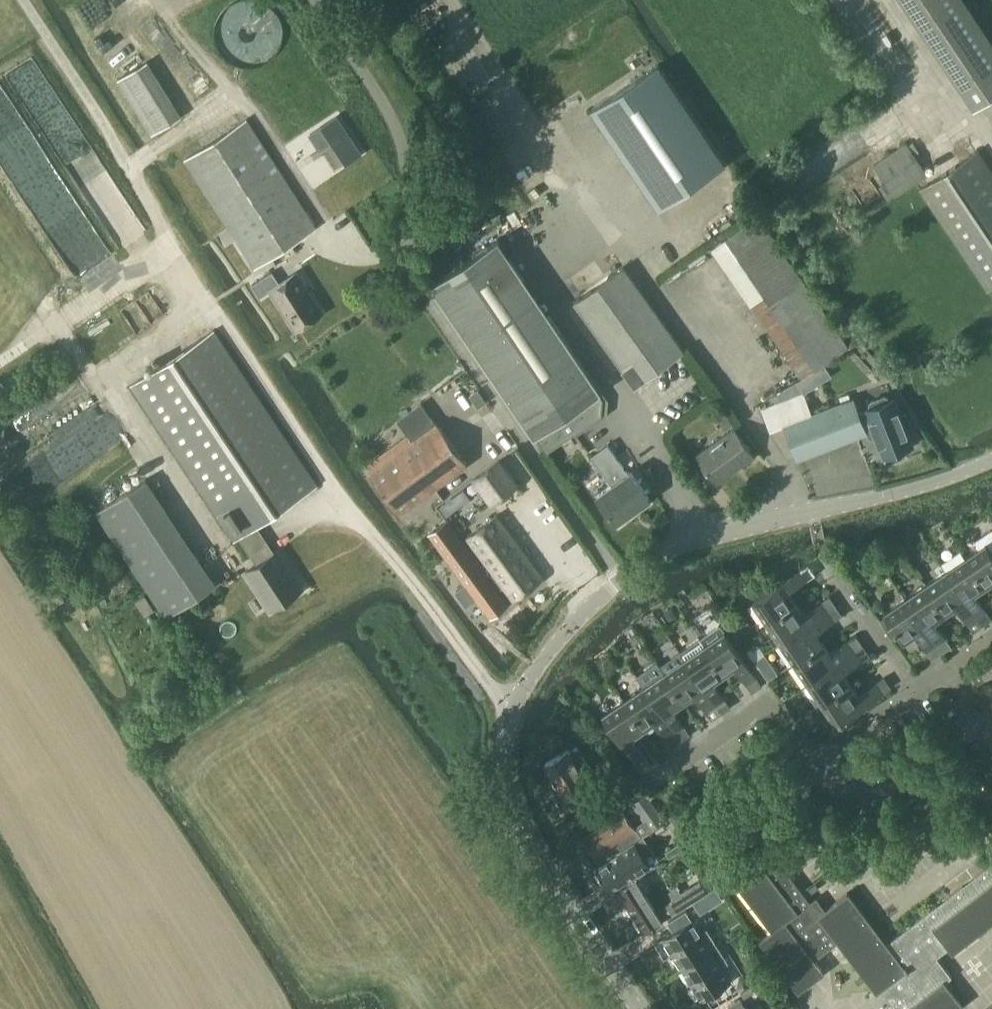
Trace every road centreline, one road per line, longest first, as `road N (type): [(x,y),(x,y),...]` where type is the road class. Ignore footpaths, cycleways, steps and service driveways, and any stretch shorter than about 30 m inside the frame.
road 1 (track): [(221,570),(59,328),(171,247),(25,0)]
road 2 (unclassified): [(639,1008),(524,837),(503,771),(509,711),(575,621),(623,579)]
road 3 (unclassified): [(623,579),(720,532),(906,489),(991,458)]
road 4 (unclassified): [(623,579),(427,297)]
road 5 (residential): [(658,781),(774,706),(812,766)]
road 6 (residential): [(812,766),(841,789),(991,793)]
road 7 (residential): [(919,692),(829,564)]
road 8 (residential): [(812,766),(919,692)]

